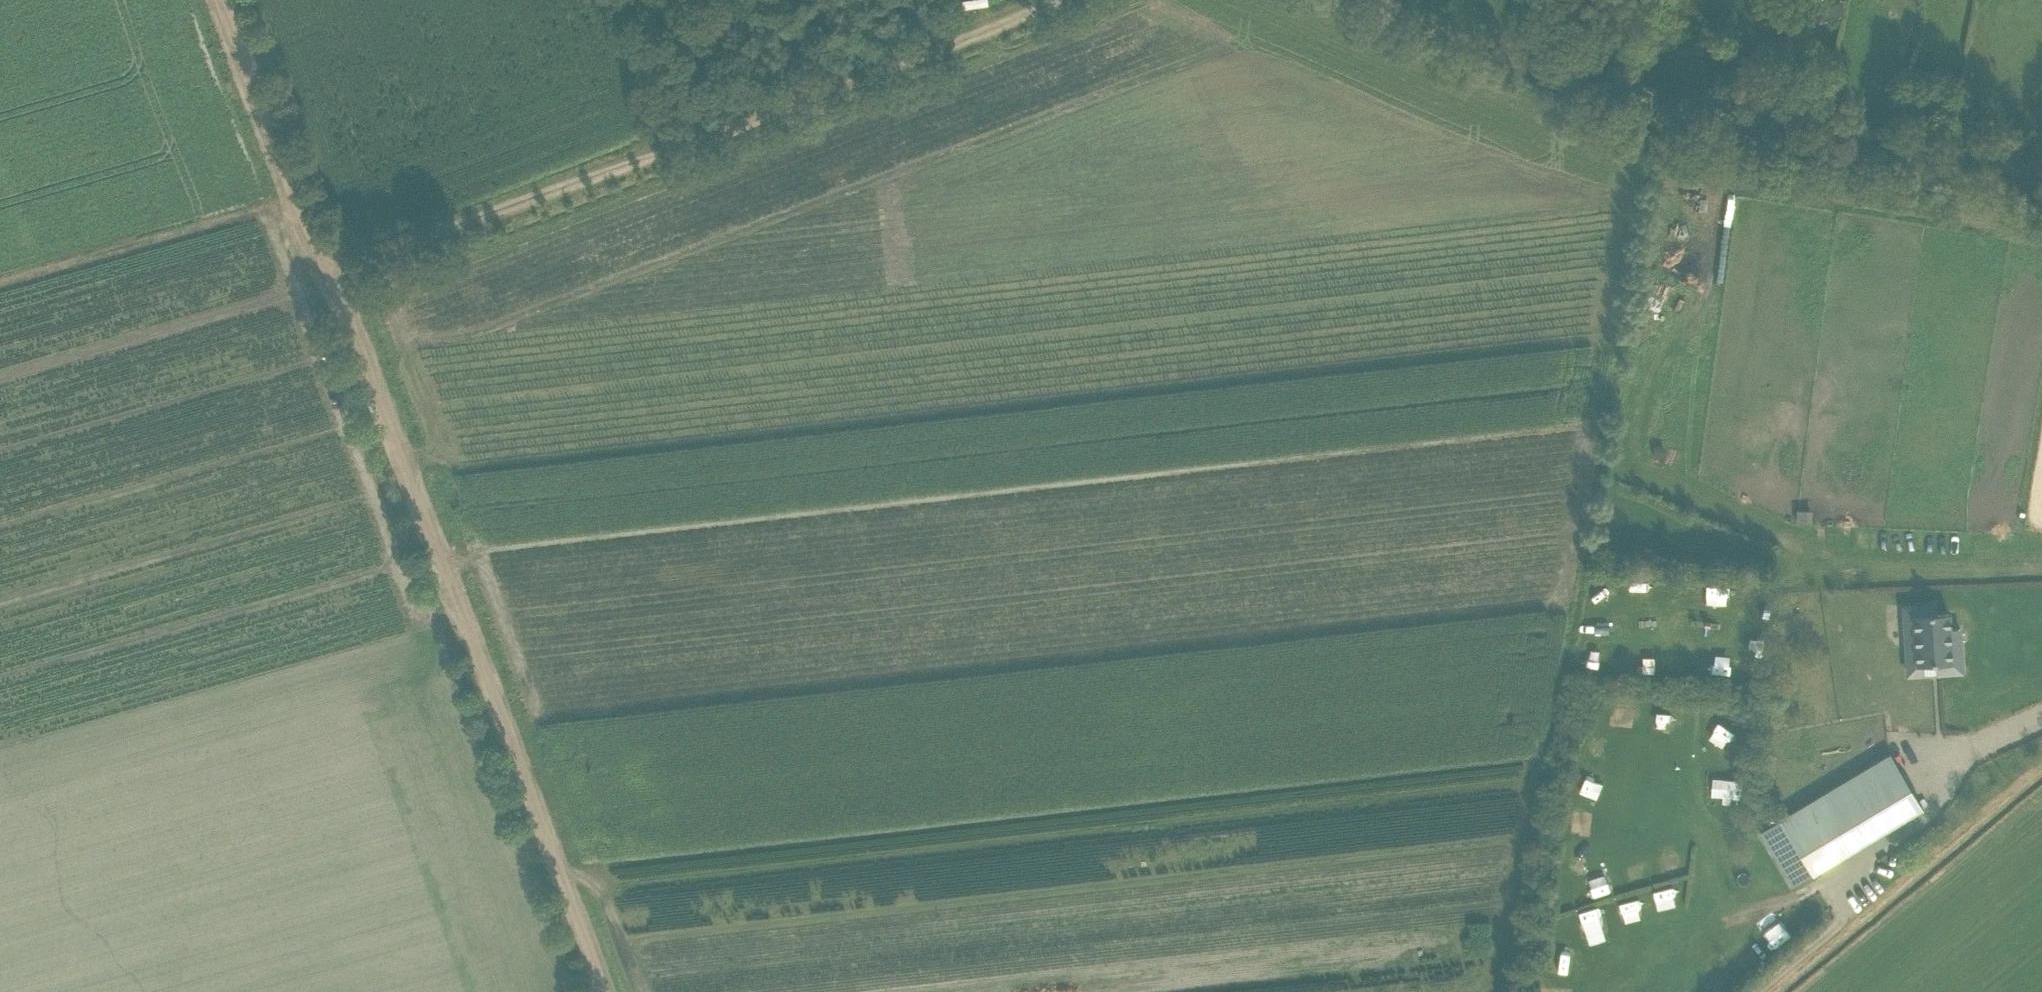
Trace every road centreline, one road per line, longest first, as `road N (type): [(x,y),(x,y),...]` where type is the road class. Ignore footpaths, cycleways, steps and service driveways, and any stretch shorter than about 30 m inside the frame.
road 1 (track): [(327,272),(519,208),(1050,0)]
road 2 (track): [(598,991),(327,272)]
road 3 (track): [(327,272),(230,0)]

